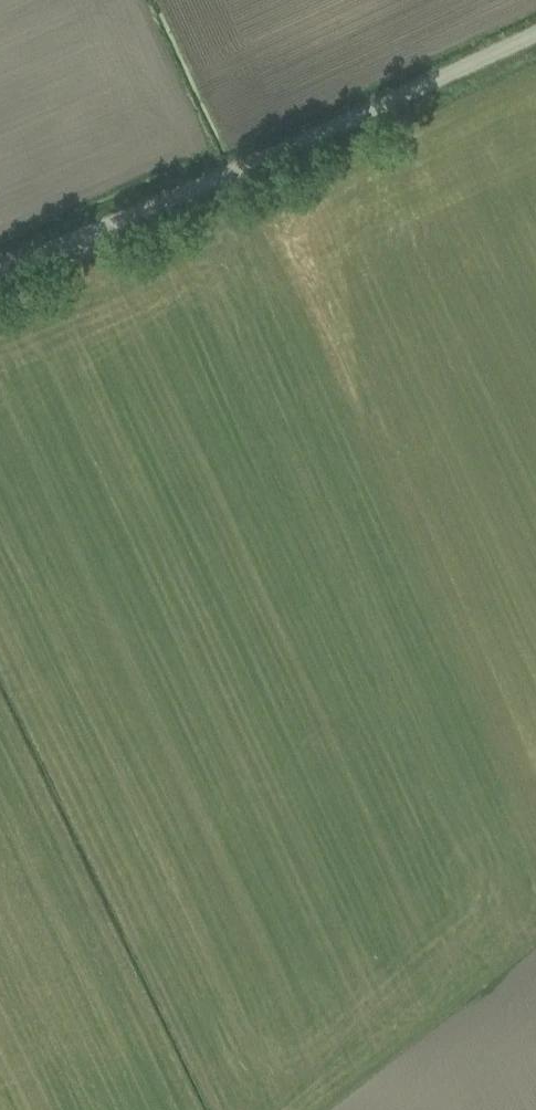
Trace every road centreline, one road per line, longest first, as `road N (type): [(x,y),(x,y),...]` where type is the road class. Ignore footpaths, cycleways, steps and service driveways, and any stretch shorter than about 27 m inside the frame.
road 1 (unclassified): [(0,272),(535,32)]

